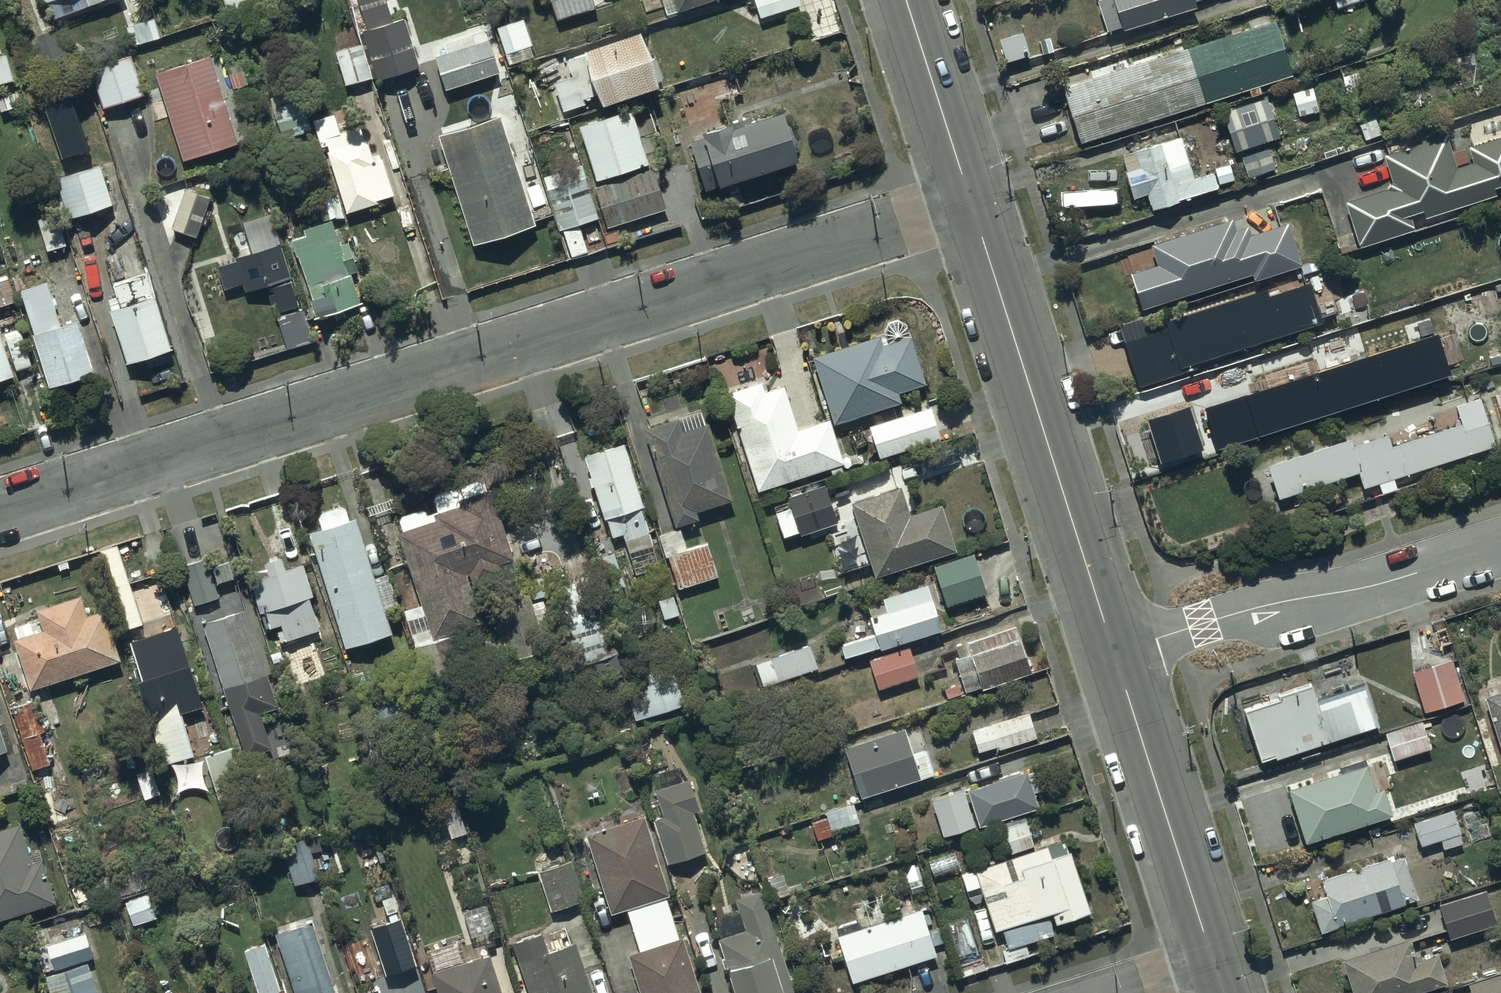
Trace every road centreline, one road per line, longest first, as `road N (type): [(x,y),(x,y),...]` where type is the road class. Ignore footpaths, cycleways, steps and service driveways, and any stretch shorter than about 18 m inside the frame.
road 1 (residential): [(973,205),(0,509)]
road 2 (tertiary): [(973,205),(1115,658)]
road 3 (residential): [(1500,546),(1376,586),(1262,606),(1115,658)]
road 4 (tertiary): [(1115,658),(1216,969)]
road 5 (tertiary): [(907,0),(973,205)]

